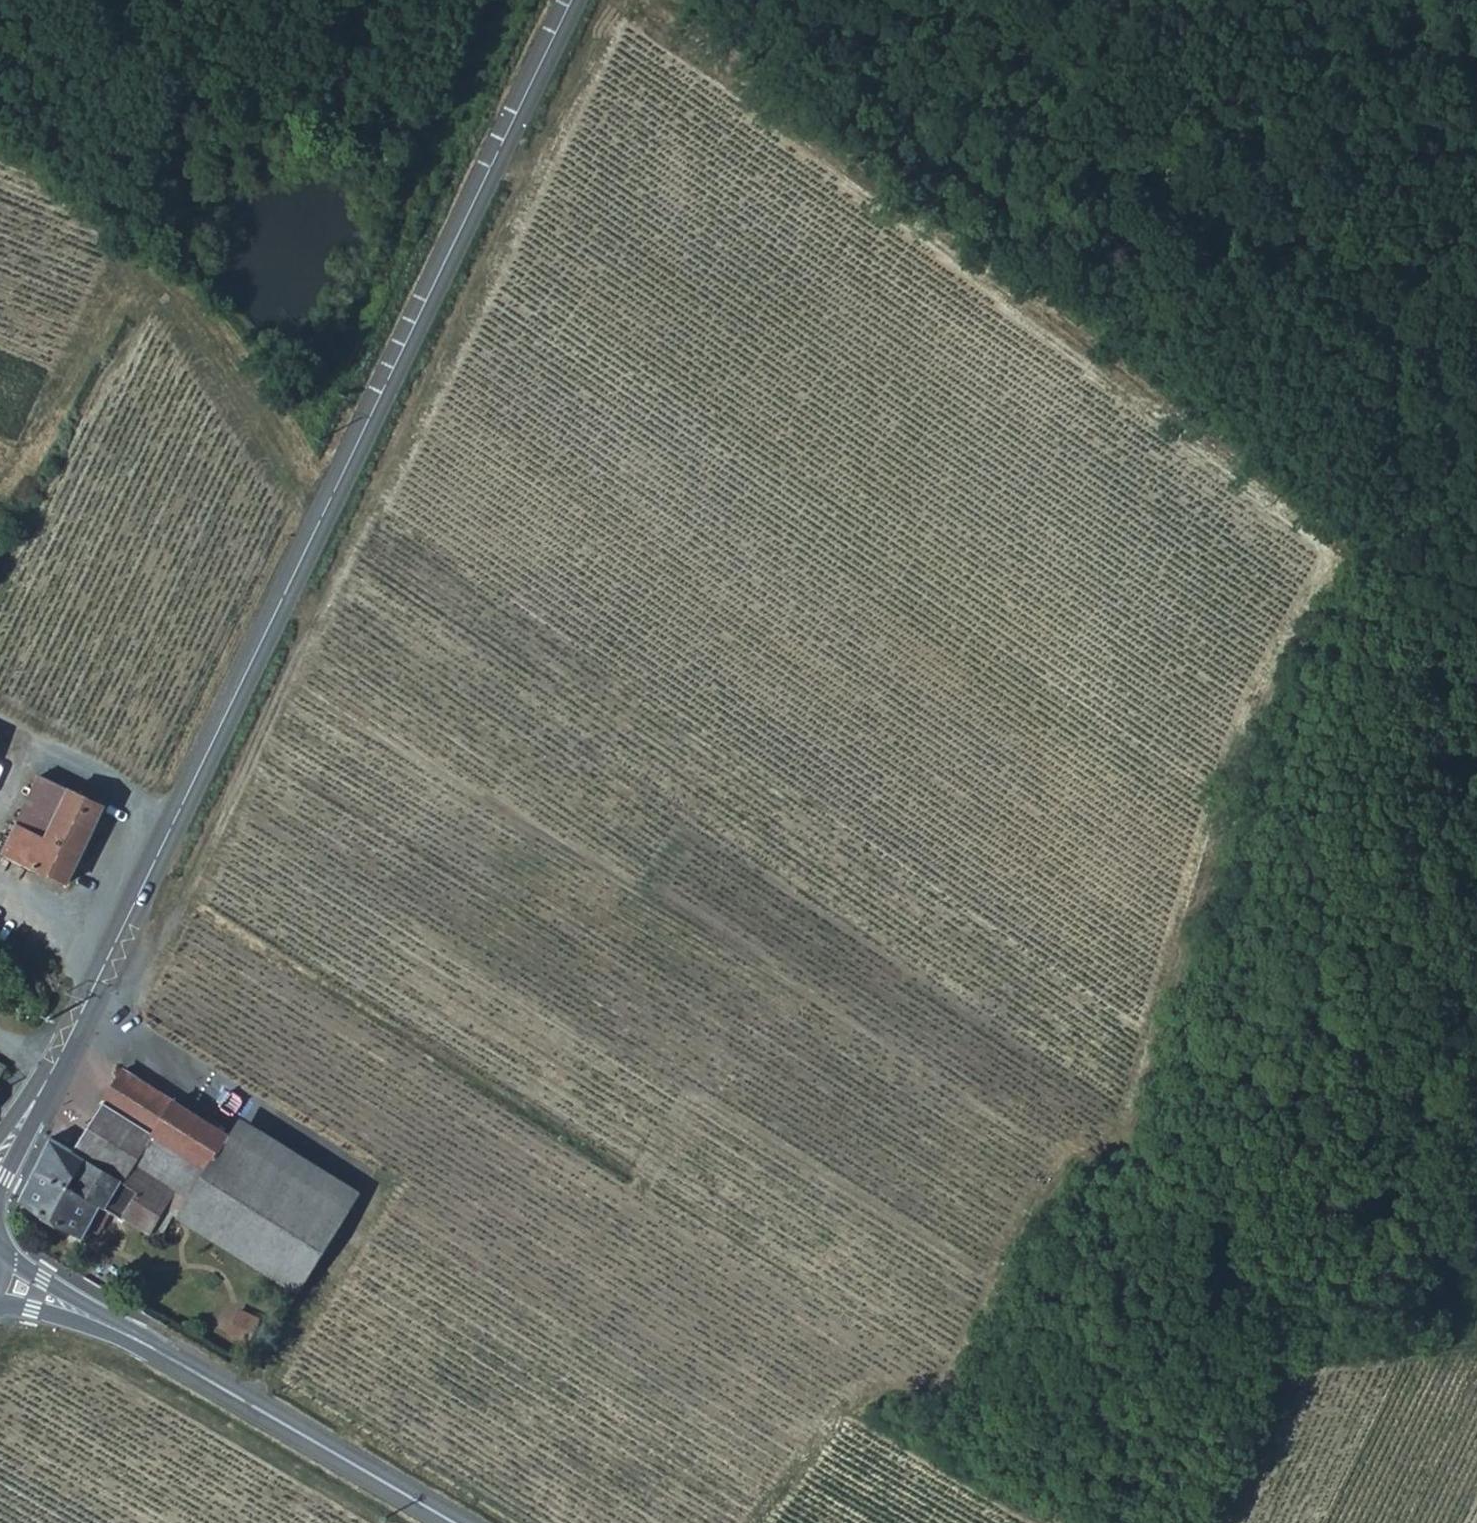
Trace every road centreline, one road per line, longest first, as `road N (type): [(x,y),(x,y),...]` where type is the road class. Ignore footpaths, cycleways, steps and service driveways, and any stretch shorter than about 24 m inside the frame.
road 1 (secondary): [(9,1141),(323,526),(573,0)]
road 2 (track): [(0,166),(54,199),(147,281),(323,526)]
road 3 (secondary): [(77,1302),(456,1522)]

